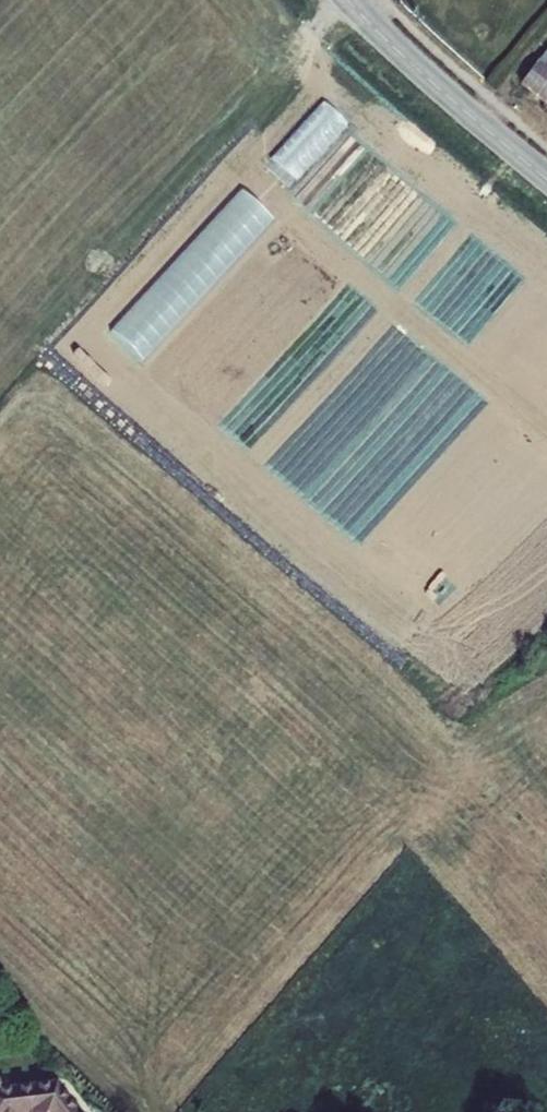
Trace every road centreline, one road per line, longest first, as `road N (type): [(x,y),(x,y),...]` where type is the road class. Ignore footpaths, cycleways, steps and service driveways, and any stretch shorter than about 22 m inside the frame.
road 1 (tertiary): [(546,178),(358,11)]

